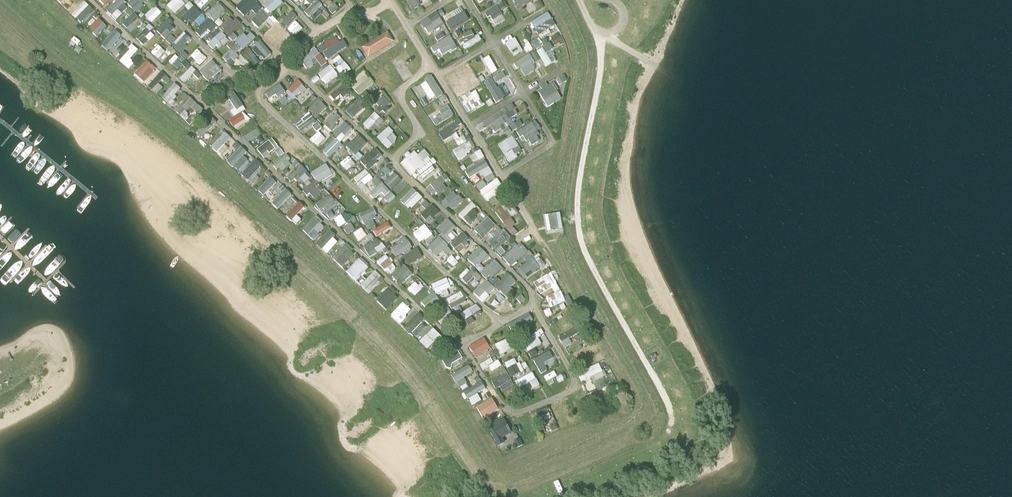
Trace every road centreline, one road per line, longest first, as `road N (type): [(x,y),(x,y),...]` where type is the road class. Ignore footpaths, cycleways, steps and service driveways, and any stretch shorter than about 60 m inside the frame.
road 1 (track): [(650,62),(597,28),(600,74),(577,208),(586,255),(639,353)]
road 2 (residential): [(501,321),(257,94),(295,72)]
road 3 (residential): [(457,342),(200,103)]
road 4 (residential): [(623,387),(496,176)]
road 5 (residential): [(394,161),(526,289),(528,302)]
road 6 (residential): [(200,103),(87,0)]
road 7 (residential): [(550,398),(510,415),(457,342)]
road 8 (residential): [(295,72),(394,161)]
road 9 (residential): [(394,161),(423,134),(398,94),(431,68)]
road 10 (residential): [(523,93),(553,142),(496,176)]
road 11 (residential): [(528,302),(574,388),(550,398)]

